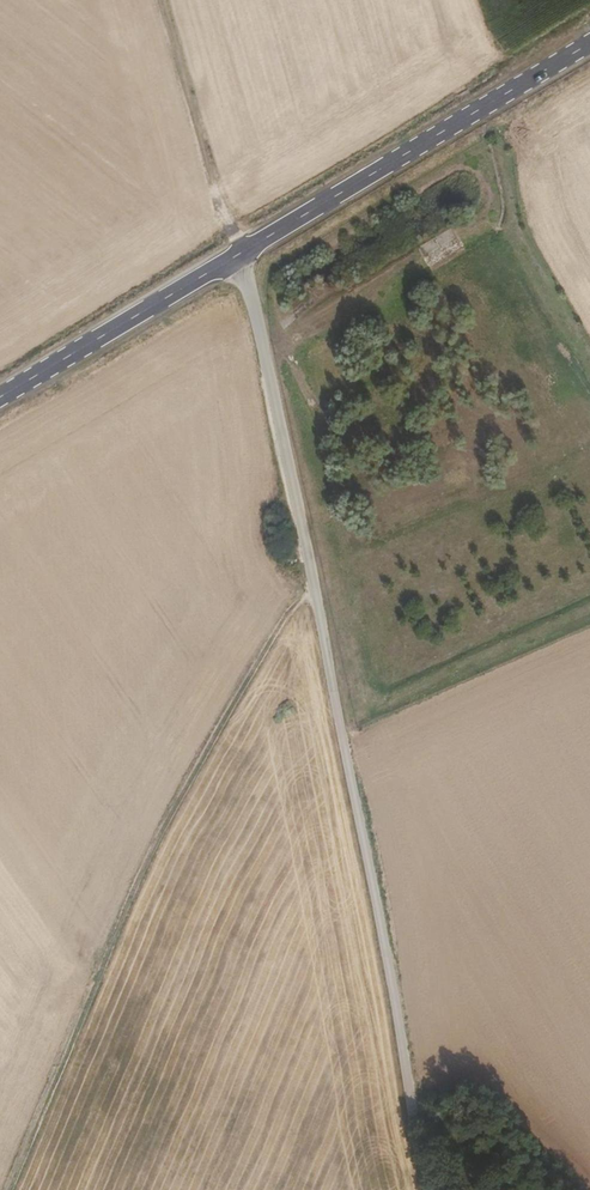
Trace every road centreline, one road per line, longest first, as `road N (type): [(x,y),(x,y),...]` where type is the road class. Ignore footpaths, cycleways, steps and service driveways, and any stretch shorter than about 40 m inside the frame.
road 1 (unclassified): [(427,1189),(256,315),(238,256)]
road 2 (track): [(7,1189),(188,785),(252,672),(311,591)]
road 3 (primary): [(238,256),(589,44)]
road 4 (primary): [(0,399),(238,256)]
road 5 (track): [(238,256),(216,211),(156,0)]

